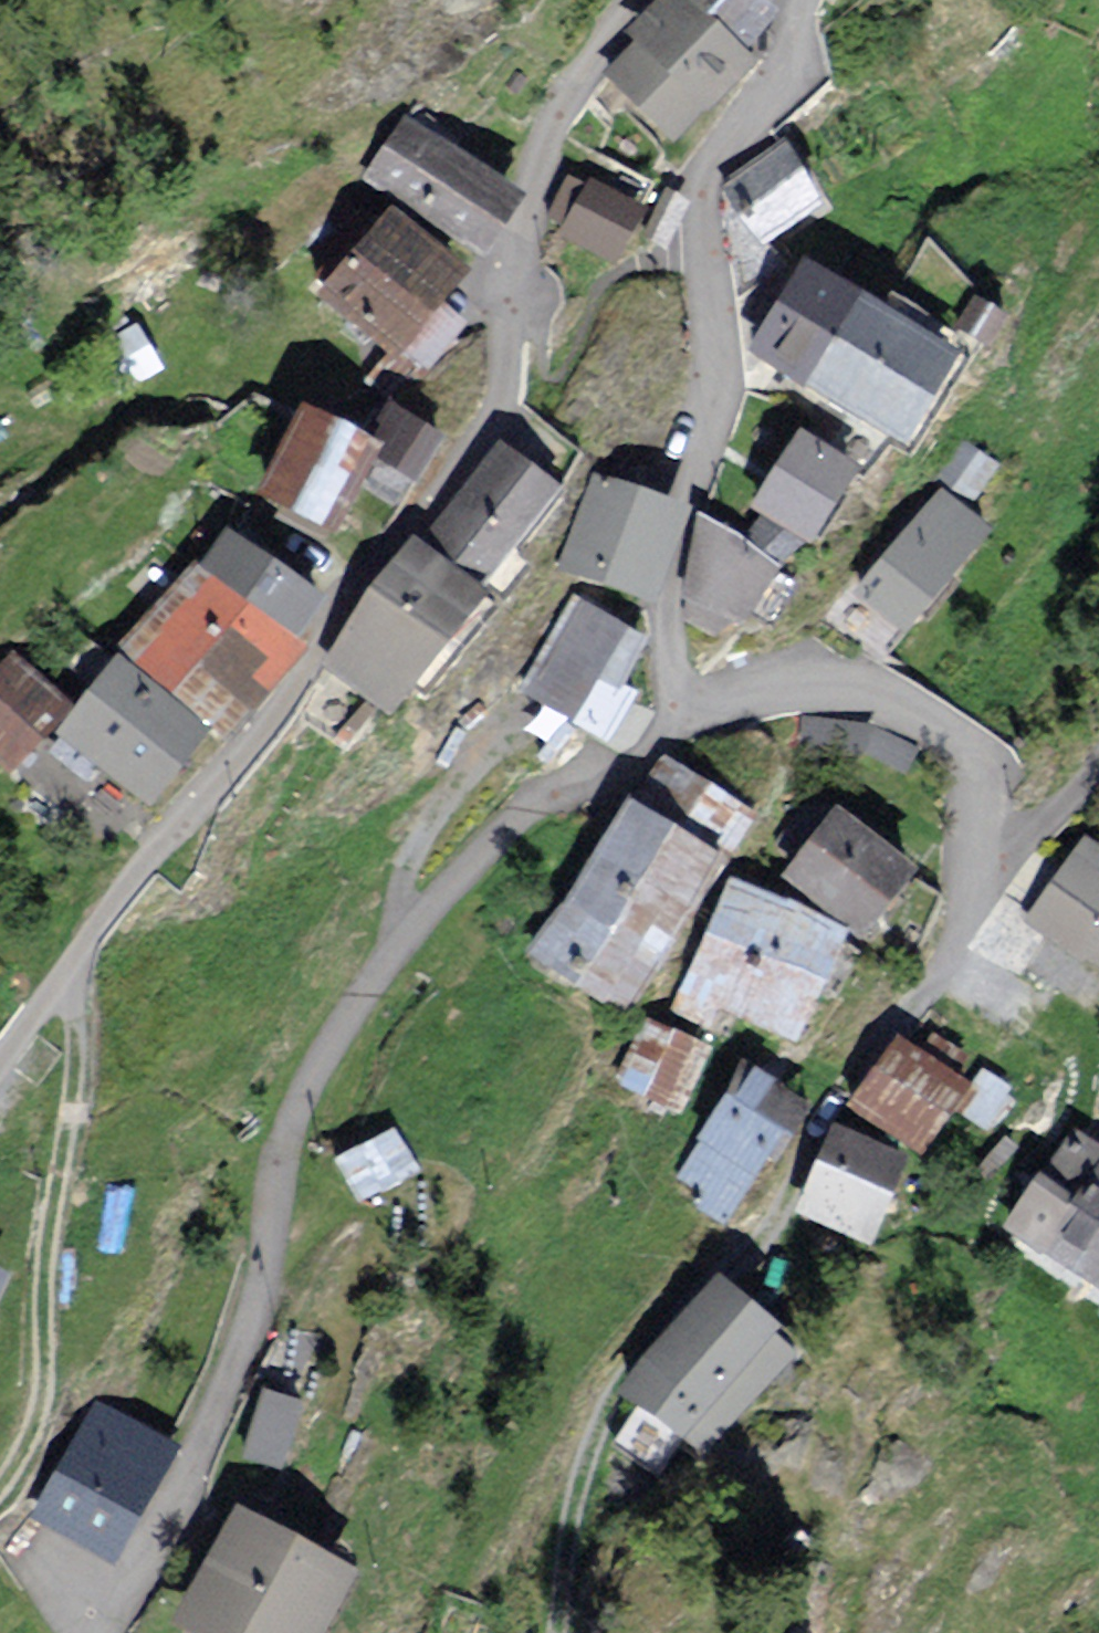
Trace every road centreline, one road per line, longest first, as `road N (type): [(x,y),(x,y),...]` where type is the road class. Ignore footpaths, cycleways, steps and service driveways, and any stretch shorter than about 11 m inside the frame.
road 1 (unclassified): [(0,1062),(487,434),(529,183),(604,36),(637,0)]
road 2 (residential): [(125,1632),(211,1474),(255,1335),(275,1187),(321,1054),(410,932),(558,800),(688,731)]
road 3 (residential): [(688,731),(683,666),(721,371),(703,243),(717,170),(788,60),(811,0)]
road 4 (track): [(790,1204),(829,1133),(854,1056),(951,892),(982,765),(1098,680)]
road 5 (track): [(92,942),(57,1228),(58,1323),(40,1426),(0,1479)]
road 6 (residential): [(982,765),(969,741),(925,710),(830,697),(688,731)]
road 7 (residential): [(982,765),(996,792),(1001,916),(985,993)]

